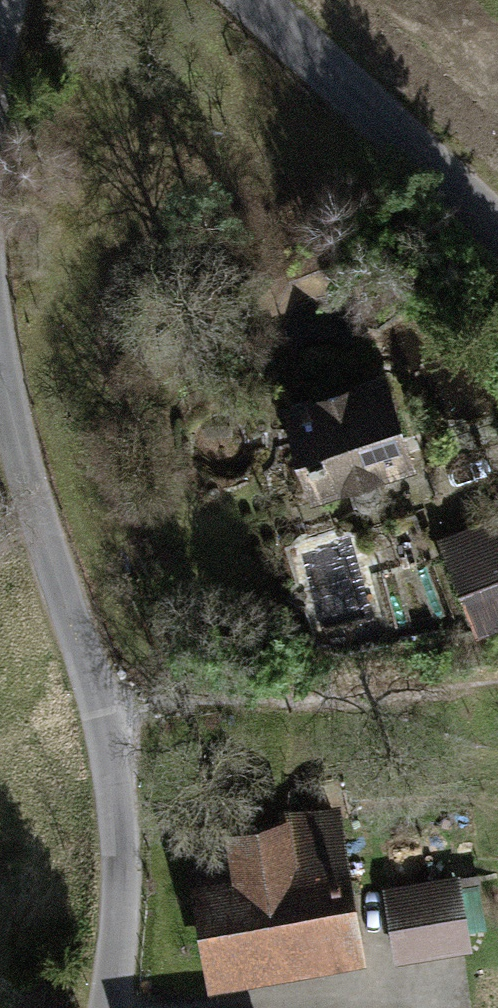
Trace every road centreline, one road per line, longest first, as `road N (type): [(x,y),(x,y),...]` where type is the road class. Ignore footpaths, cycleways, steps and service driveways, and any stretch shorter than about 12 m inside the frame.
road 1 (unclassified): [(109,1007),(121,923),(115,779),(104,716),(31,495),(0,342)]
road 2 (tertiary): [(261,0),(497,227)]

